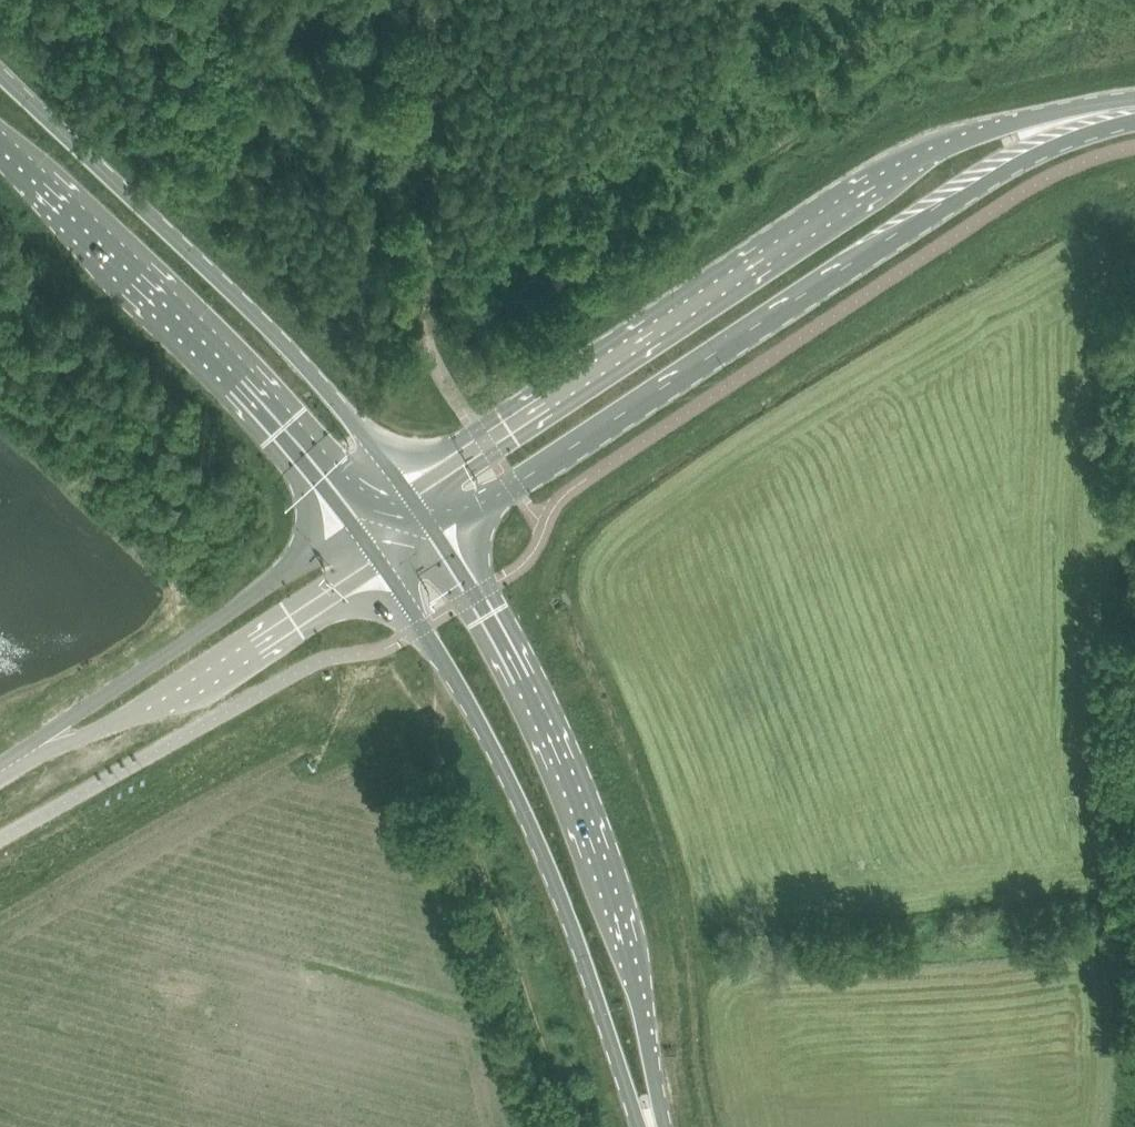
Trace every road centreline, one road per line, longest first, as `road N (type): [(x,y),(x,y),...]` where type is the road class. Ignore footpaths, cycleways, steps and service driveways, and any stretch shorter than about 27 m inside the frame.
road 1 (tertiary): [(1062,121),(1023,116),(990,124),(892,170),(416,498)]
road 2 (tertiary): [(443,537),(1062,121)]
road 3 (secondary): [(659,1126),(643,998),(560,755),(443,537)]
road 4 (secondary): [(389,568),(504,767),(561,885),(647,1126)]
road 5 (secondary): [(416,498),(323,385),(0,74)]
road 6 (secondary): [(0,147),(137,276),(366,533)]
road 7 (unclassified): [(16,758),(168,702),(389,568)]
road 8 (unclassified): [(366,533),(103,693),(16,758)]
road 9 (track): [(428,346),(440,0)]

